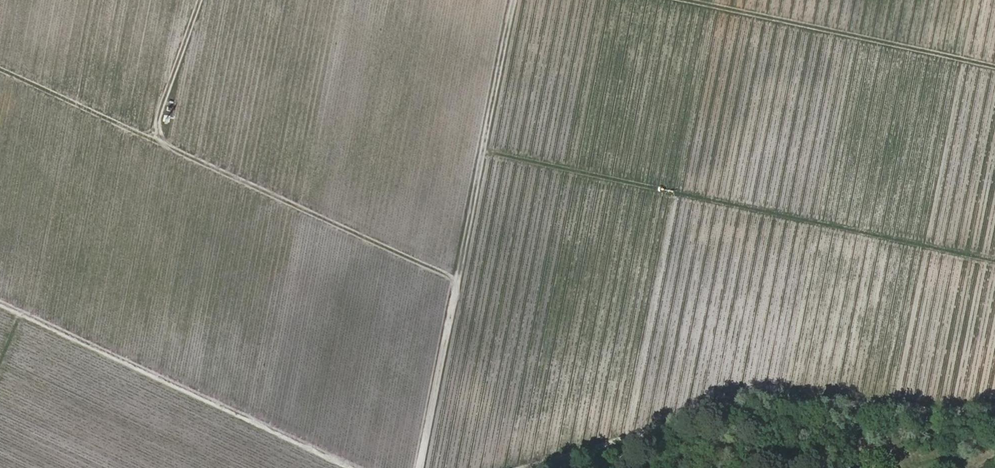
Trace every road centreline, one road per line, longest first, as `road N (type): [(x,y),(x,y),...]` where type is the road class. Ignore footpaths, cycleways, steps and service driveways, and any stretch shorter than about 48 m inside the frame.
road 1 (track): [(480,151),(994,262)]
road 2 (track): [(454,276),(0,68)]
road 3 (track): [(413,467),(512,0)]
road 4 (track): [(545,467),(665,432),(894,407),(994,411)]
road 5 (track): [(711,0),(625,443)]
road 6 (track): [(976,0),(894,407)]
road 7 (track): [(0,302),(366,467)]
road 8 (track): [(680,0),(994,67)]
road 9 (track): [(199,0),(153,138)]

